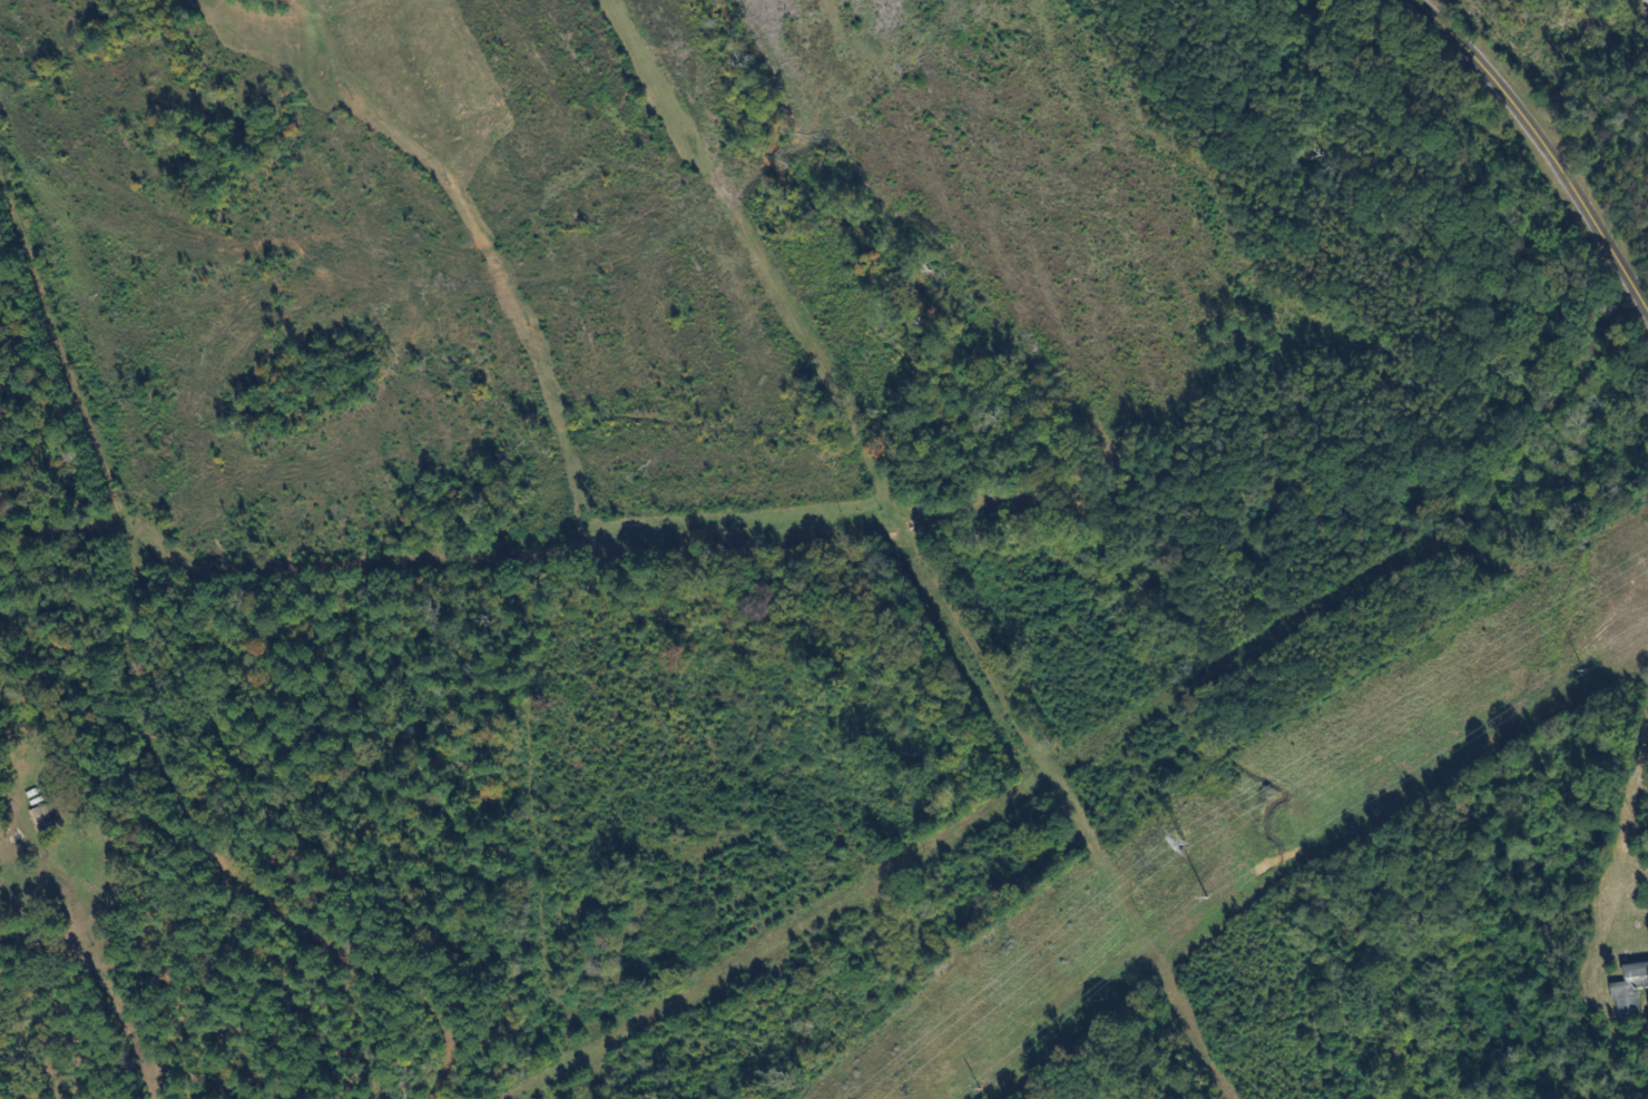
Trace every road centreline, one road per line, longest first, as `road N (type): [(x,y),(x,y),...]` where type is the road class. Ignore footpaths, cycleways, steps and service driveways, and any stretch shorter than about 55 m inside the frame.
road 1 (tertiary): [(1410,0),(1543,148),(1647,319)]

